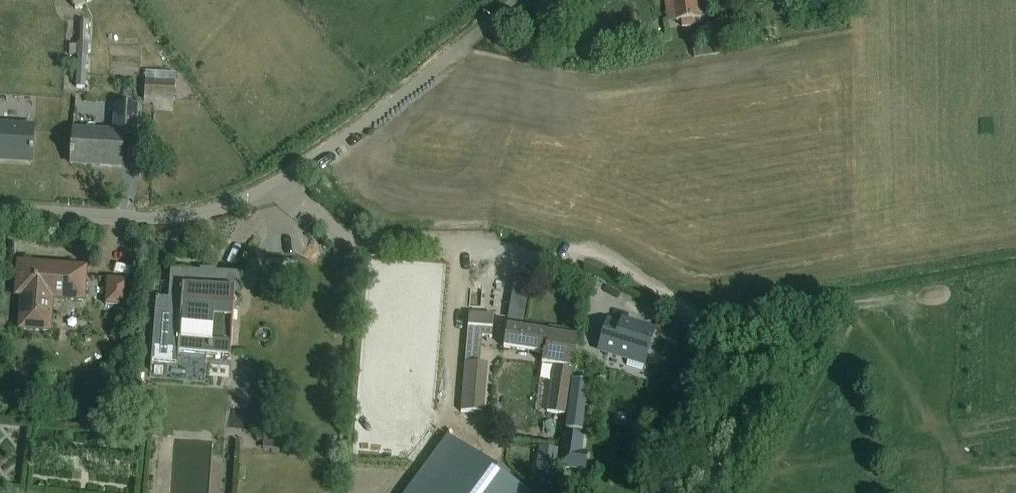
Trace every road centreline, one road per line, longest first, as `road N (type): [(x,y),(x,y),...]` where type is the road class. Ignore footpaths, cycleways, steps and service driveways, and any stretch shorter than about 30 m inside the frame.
road 1 (unclassified): [(0,207),(158,217),(227,204),(407,90),(507,0)]

